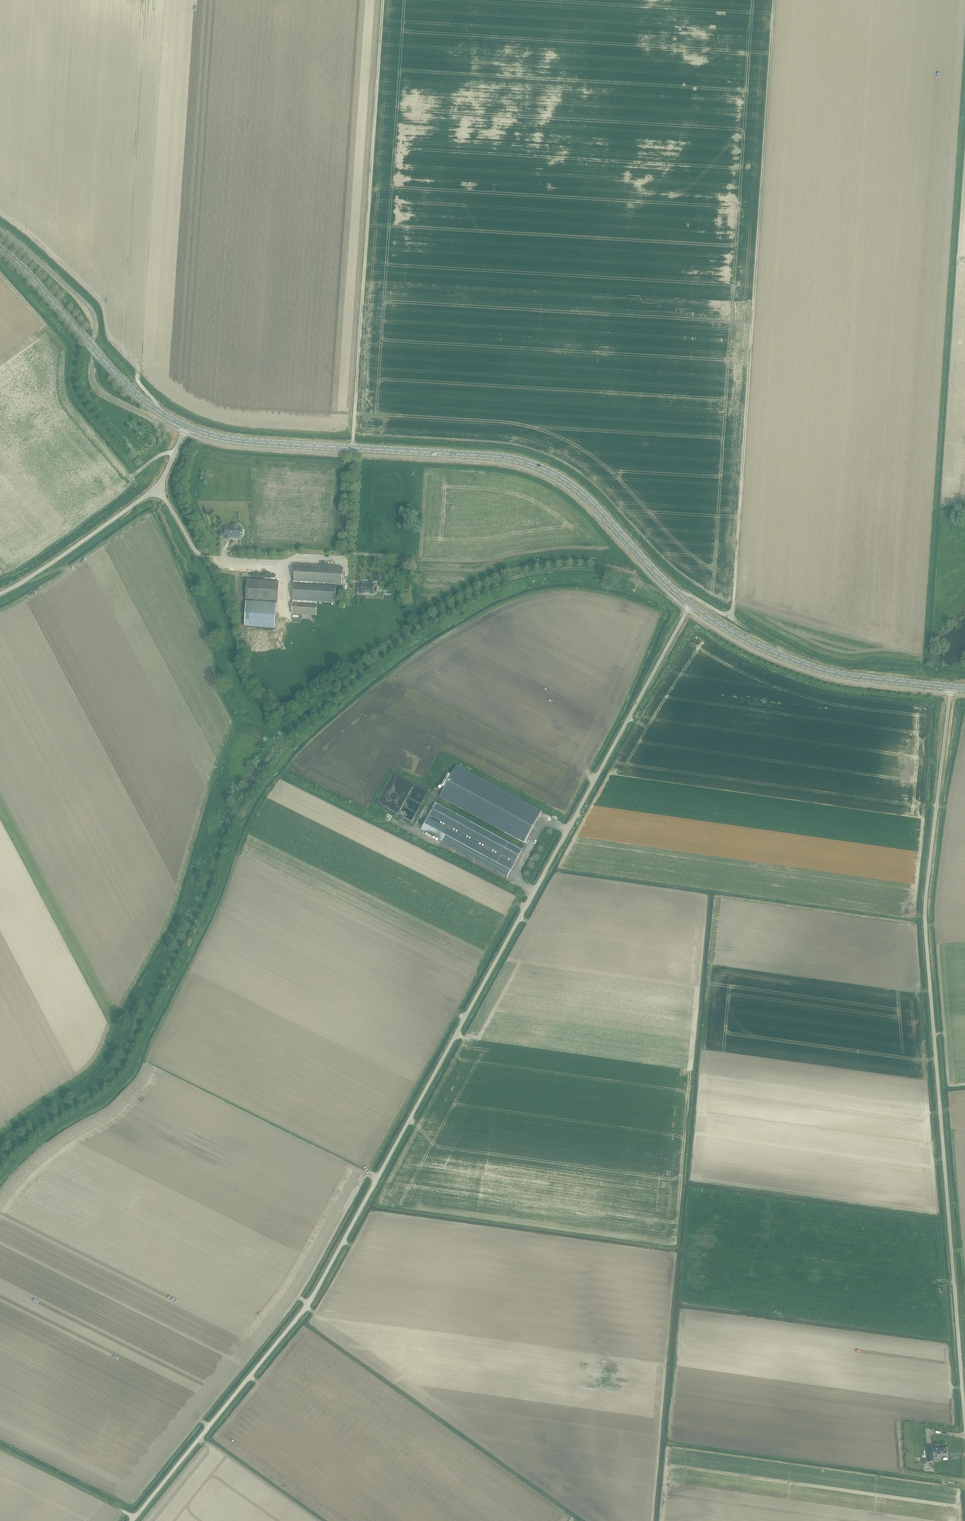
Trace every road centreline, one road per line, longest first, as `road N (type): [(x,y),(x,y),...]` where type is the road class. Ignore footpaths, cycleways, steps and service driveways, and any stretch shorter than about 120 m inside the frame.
road 1 (unclassified): [(132,1520),(310,1302),(692,605)]
road 2 (unclassified): [(964,1423),(924,910),(950,686)]
road 3 (track): [(775,0),(733,610),(723,614),(679,594)]
road 4 (secondary): [(692,605),(586,497),(543,469),(504,458),(252,442),(187,426)]
road 5 (track): [(352,448),(383,0)]
road 6 (secondary): [(950,686),(813,667),(735,635),(692,605)]
road 7 (secondary): [(187,426),(136,395),(0,248)]
road 8 (unclassified): [(0,594),(155,488)]

